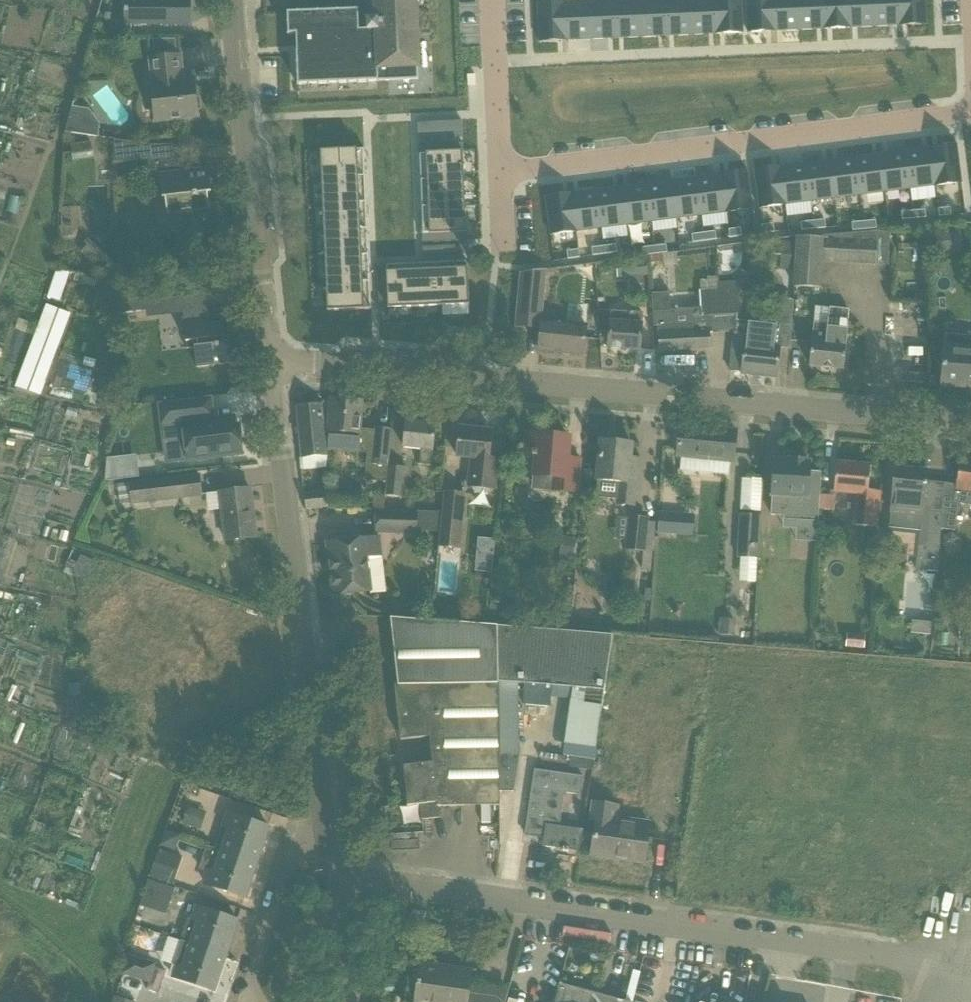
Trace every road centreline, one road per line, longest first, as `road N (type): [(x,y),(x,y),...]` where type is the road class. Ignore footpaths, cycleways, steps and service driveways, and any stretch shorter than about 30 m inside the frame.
road 1 (residential): [(270,367),(970,435)]
road 2 (unclassified): [(912,958),(335,876)]
road 3 (residential): [(328,841),(270,367)]
road 4 (residential): [(501,173),(970,111)]
road 5 (residential): [(270,367),(233,0)]
road 6 (unclassified): [(252,1001),(295,856),(328,841)]
road 7 (residential): [(495,0),(501,173)]
road 8 (track): [(0,893),(106,984),(100,1001)]
road 9 (residential): [(343,1001),(335,876)]

